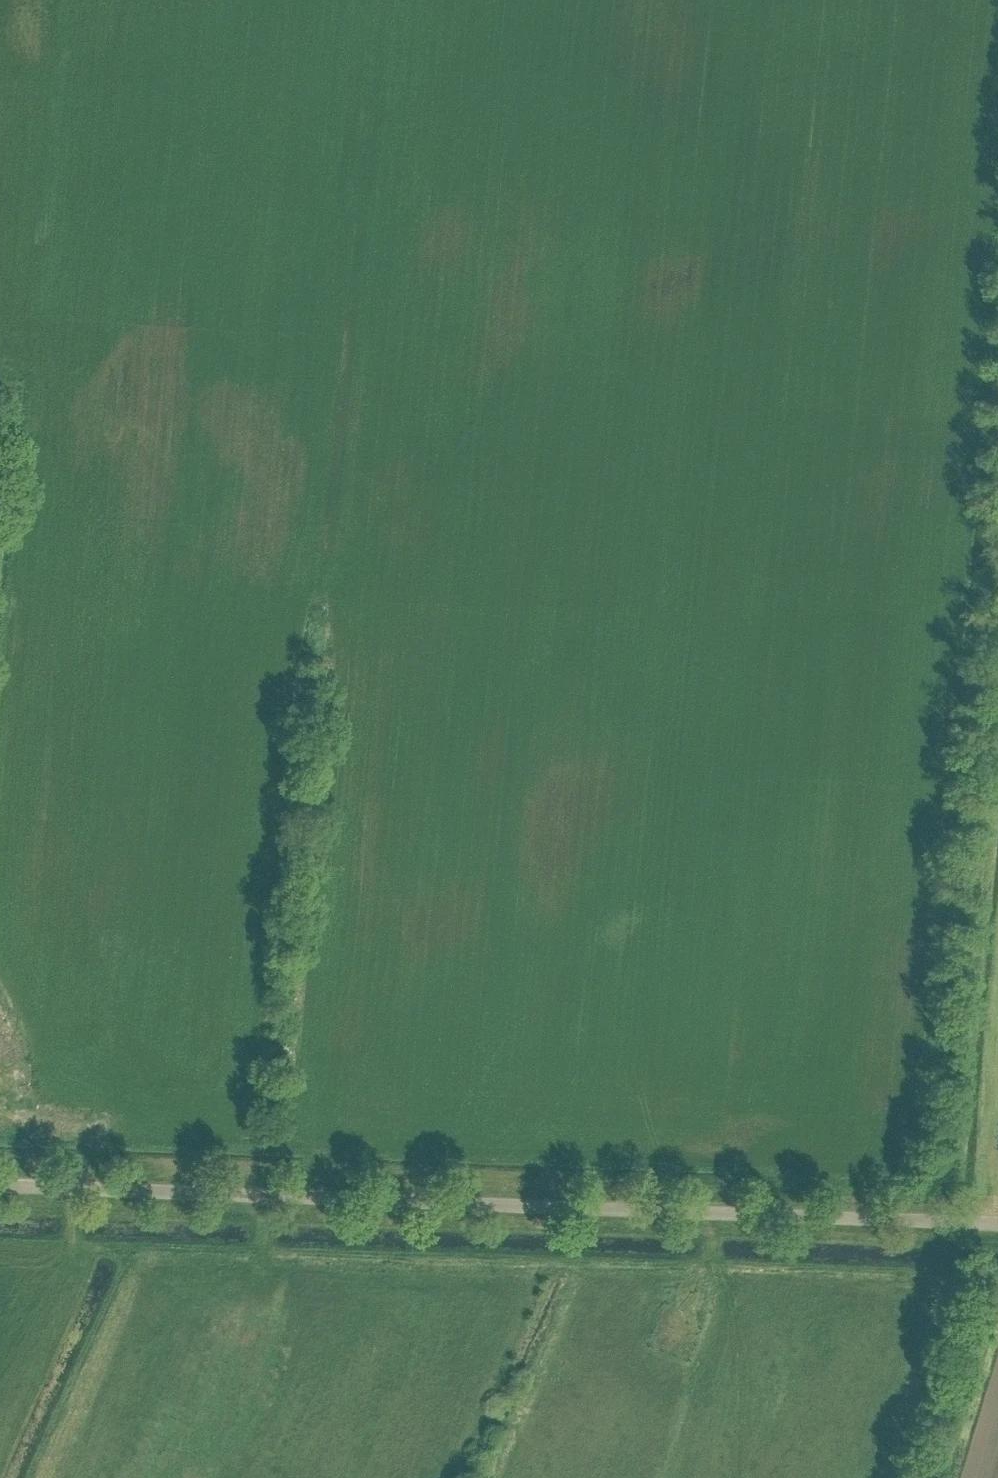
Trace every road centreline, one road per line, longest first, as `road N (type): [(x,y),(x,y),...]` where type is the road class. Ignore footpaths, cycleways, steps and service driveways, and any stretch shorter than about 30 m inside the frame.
road 1 (unclassified): [(997,1223),(0,1185)]

